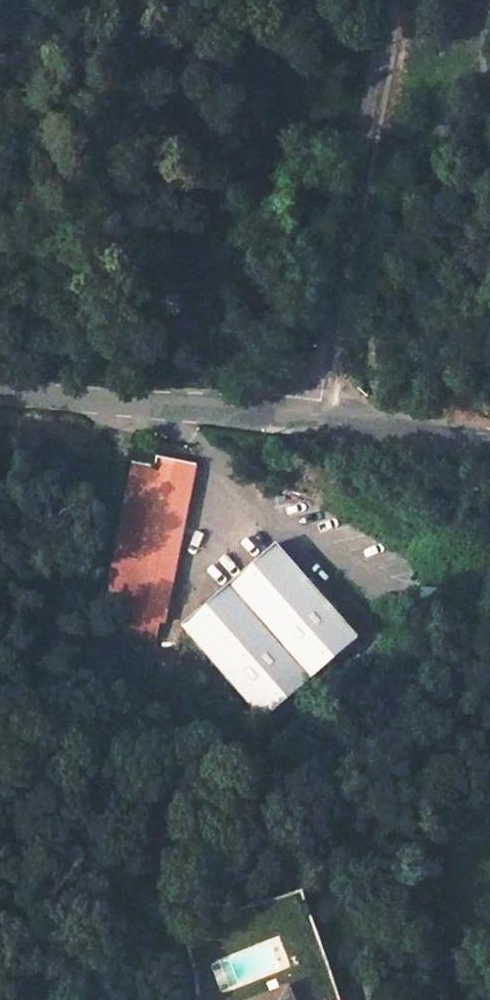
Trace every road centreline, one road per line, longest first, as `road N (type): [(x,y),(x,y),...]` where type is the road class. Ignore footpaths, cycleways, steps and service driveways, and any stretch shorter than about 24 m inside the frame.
road 1 (residential): [(388,0),(318,417)]
road 2 (residential): [(318,417),(0,394)]
road 3 (residential): [(372,427),(489,469)]

